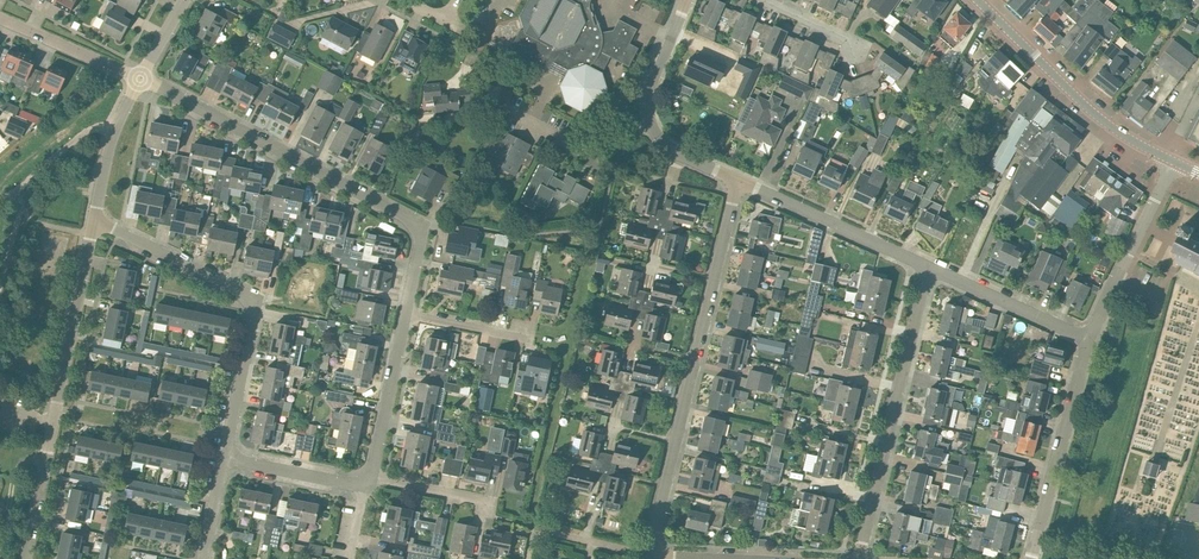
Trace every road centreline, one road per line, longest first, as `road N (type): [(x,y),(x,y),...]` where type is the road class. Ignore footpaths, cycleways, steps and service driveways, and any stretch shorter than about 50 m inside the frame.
road 1 (residential): [(140,79),(409,217),(423,245),(408,313)]
road 2 (residential): [(649,557),(737,179)]
road 3 (unclassified): [(26,558),(92,221)]
road 4 (residential): [(226,459),(253,306),(243,293),(92,221)]
road 5 (residential): [(862,558),(930,269)]
road 6 (secondary): [(1177,164),(1094,115),(978,0)]
road 7 (residential): [(930,269),(737,179)]
road 8 (residential): [(1035,543),(1088,338)]
road 9 (residential): [(1088,338),(1177,164)]
road 10 (residential): [(1088,338),(930,269)]
road 11 (residential): [(503,107),(590,150),(655,124)]
road 12 (residential): [(408,313),(377,476)]
road 13 (residential): [(140,79),(0,18)]
road 14 (residential): [(226,459),(368,484)]
road 15 (unclassified): [(0,201),(95,129),(114,132)]
road 16 (residential): [(655,124),(652,95),(689,0)]
road 17 (residential): [(377,476),(491,500),(489,514)]
road 18 (residential): [(408,313),(529,338)]

